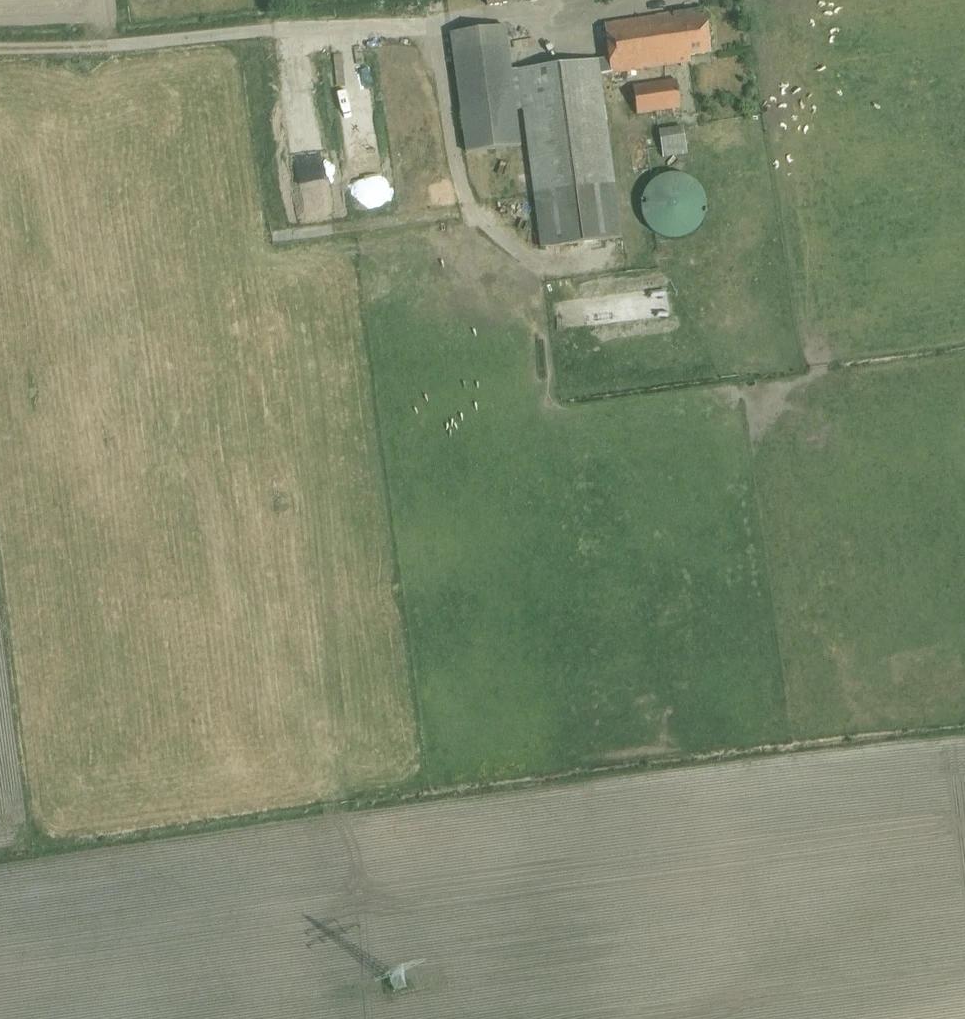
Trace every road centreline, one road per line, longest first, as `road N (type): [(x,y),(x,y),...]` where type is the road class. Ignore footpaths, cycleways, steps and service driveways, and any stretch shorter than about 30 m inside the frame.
road 1 (track): [(0,43),(382,31),(549,0)]

